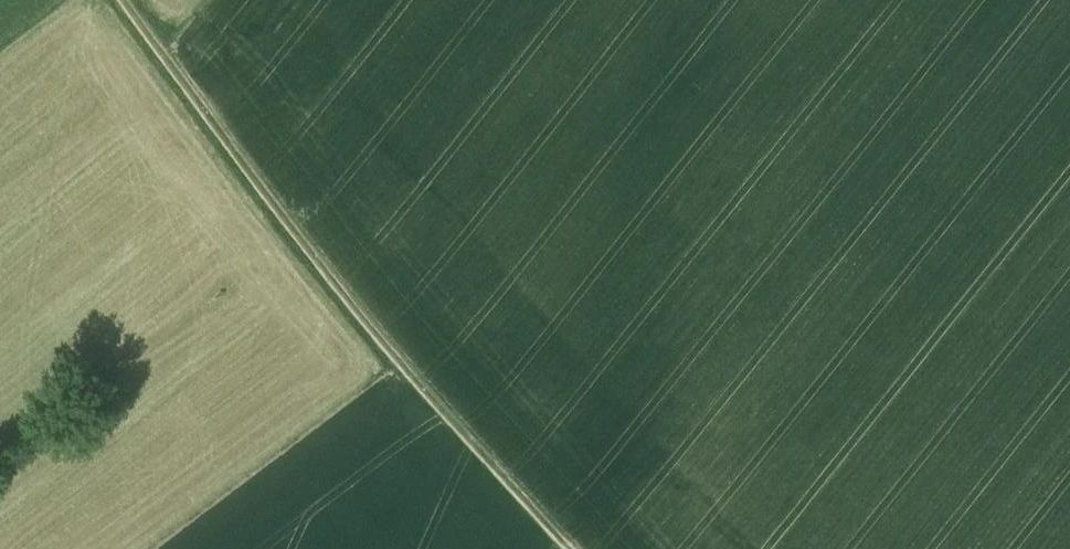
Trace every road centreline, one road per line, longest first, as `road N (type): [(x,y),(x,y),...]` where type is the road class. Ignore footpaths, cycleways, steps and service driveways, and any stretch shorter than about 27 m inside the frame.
road 1 (track): [(121,0),(412,382),(563,548)]

